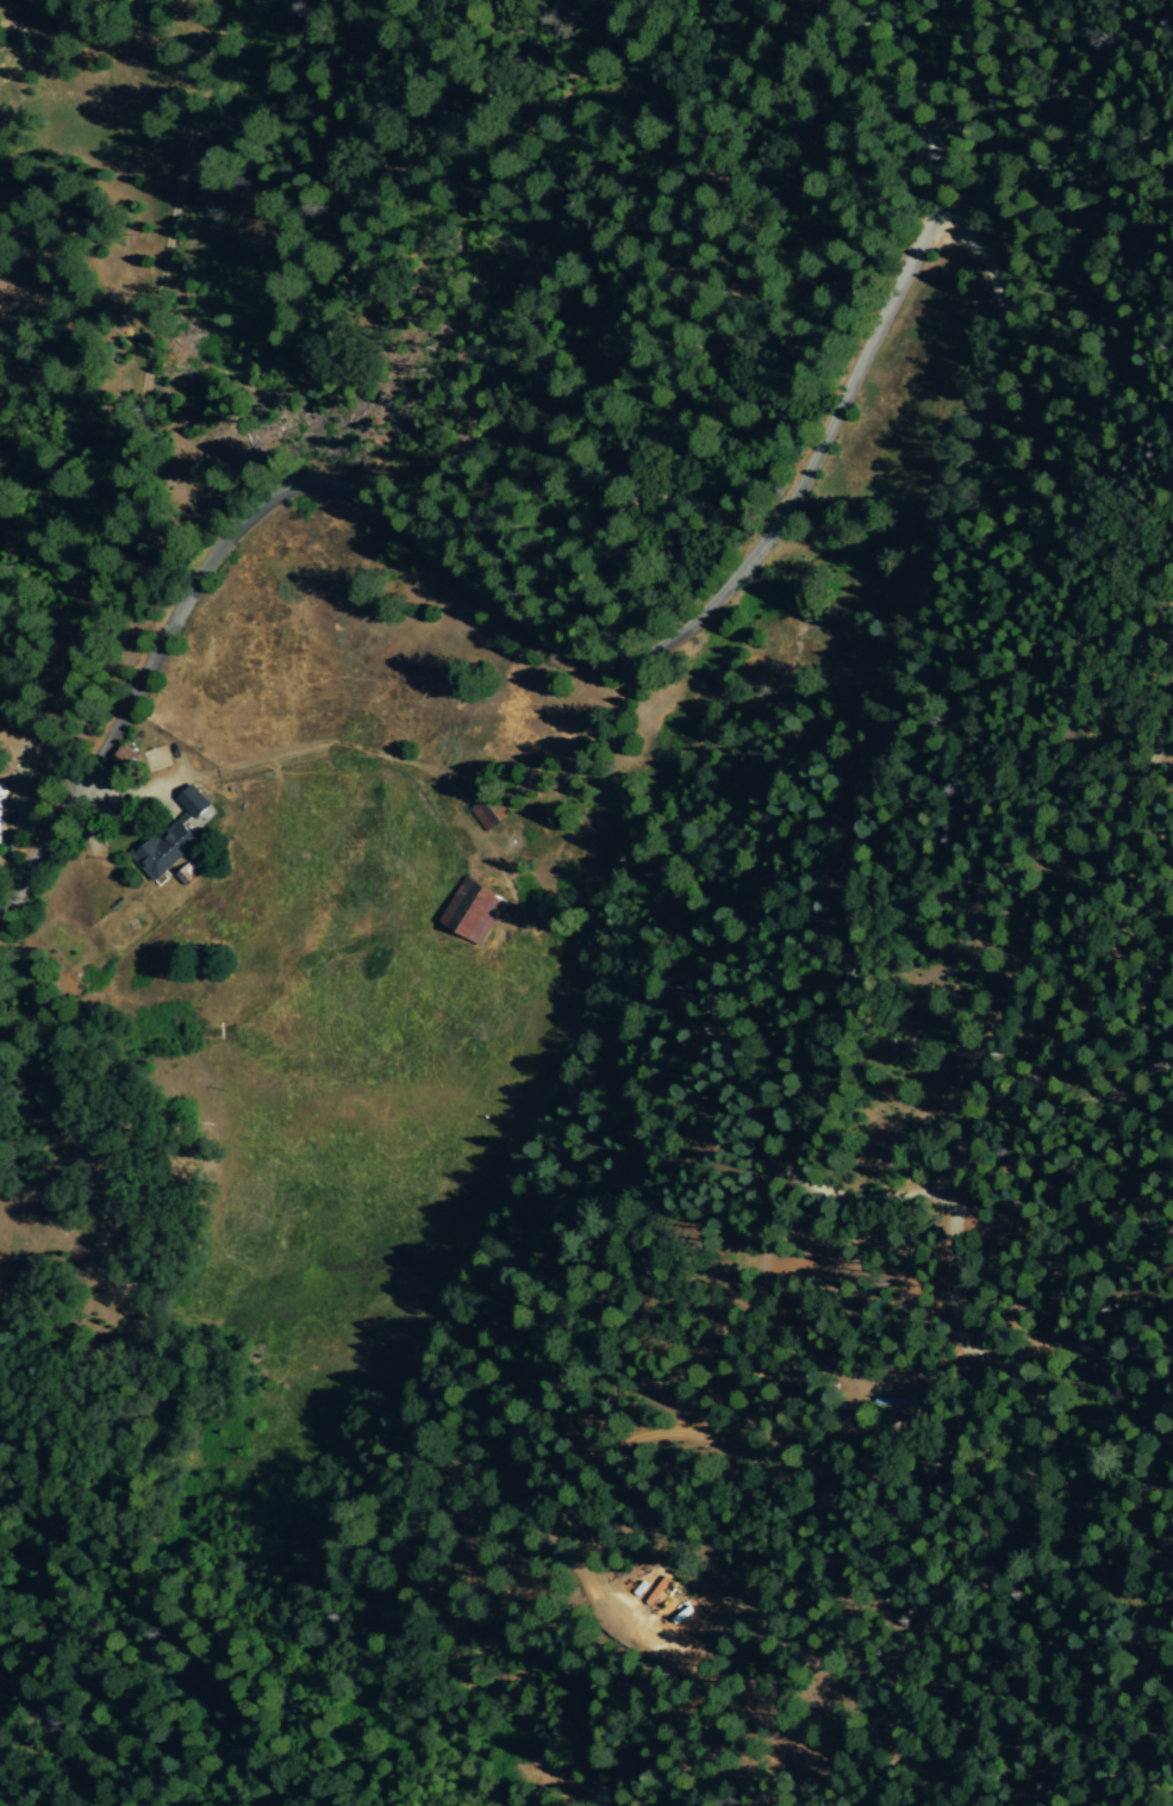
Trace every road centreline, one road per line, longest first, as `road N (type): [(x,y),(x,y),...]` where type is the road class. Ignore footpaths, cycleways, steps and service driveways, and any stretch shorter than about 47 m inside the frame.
road 1 (residential): [(0,904),(114,730),(193,580),(247,515),(297,482),(344,491),(549,649),(573,659),(631,660),(692,619),(760,543),(818,448),(929,219),(934,179)]
road 2 (residential): [(934,179),(868,0)]
road 3 (residential): [(83,779),(0,688)]

